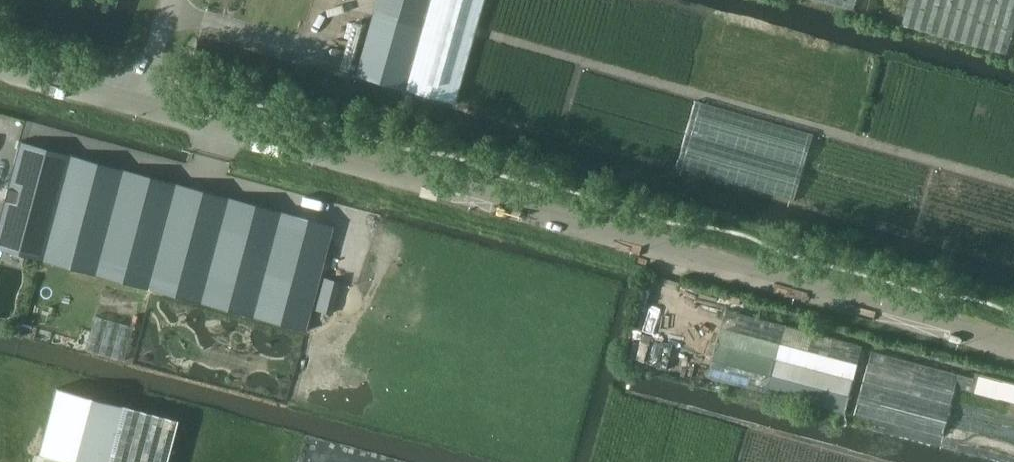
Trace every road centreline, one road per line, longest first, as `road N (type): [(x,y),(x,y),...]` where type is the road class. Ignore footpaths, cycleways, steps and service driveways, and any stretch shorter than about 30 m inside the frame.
road 1 (unclassified): [(1013,349),(132,114)]
road 2 (unclassified): [(132,114),(0,81)]

